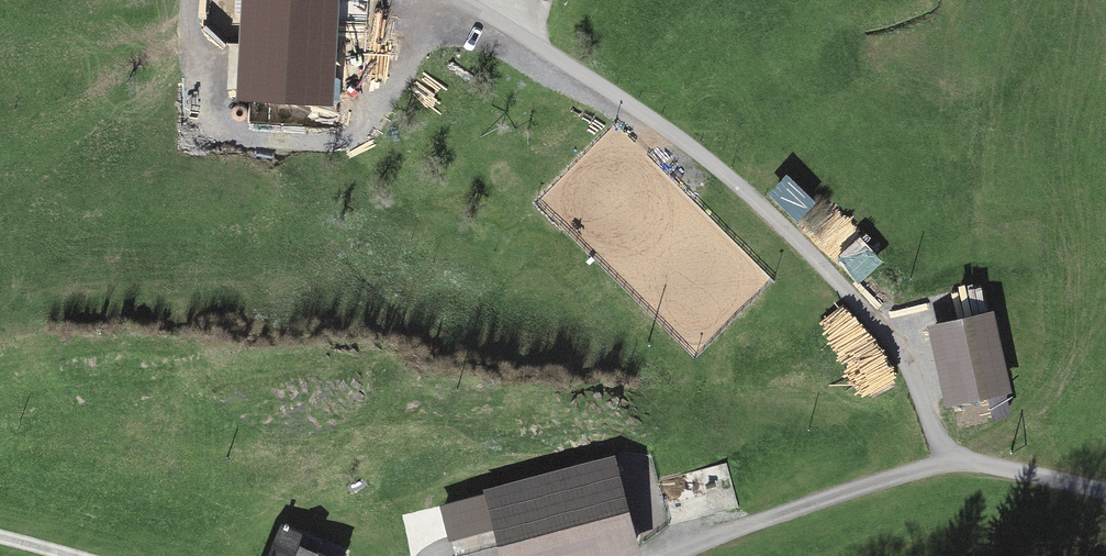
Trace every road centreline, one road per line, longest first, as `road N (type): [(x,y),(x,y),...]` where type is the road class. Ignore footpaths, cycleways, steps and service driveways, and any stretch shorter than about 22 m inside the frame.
road 1 (track): [(956,466),(895,347),(714,168),(456,0)]
road 2 (unclassified): [(1105,495),(956,466),(684,555)]
road 3 (track): [(377,0),(351,30),(310,45),(249,16)]

